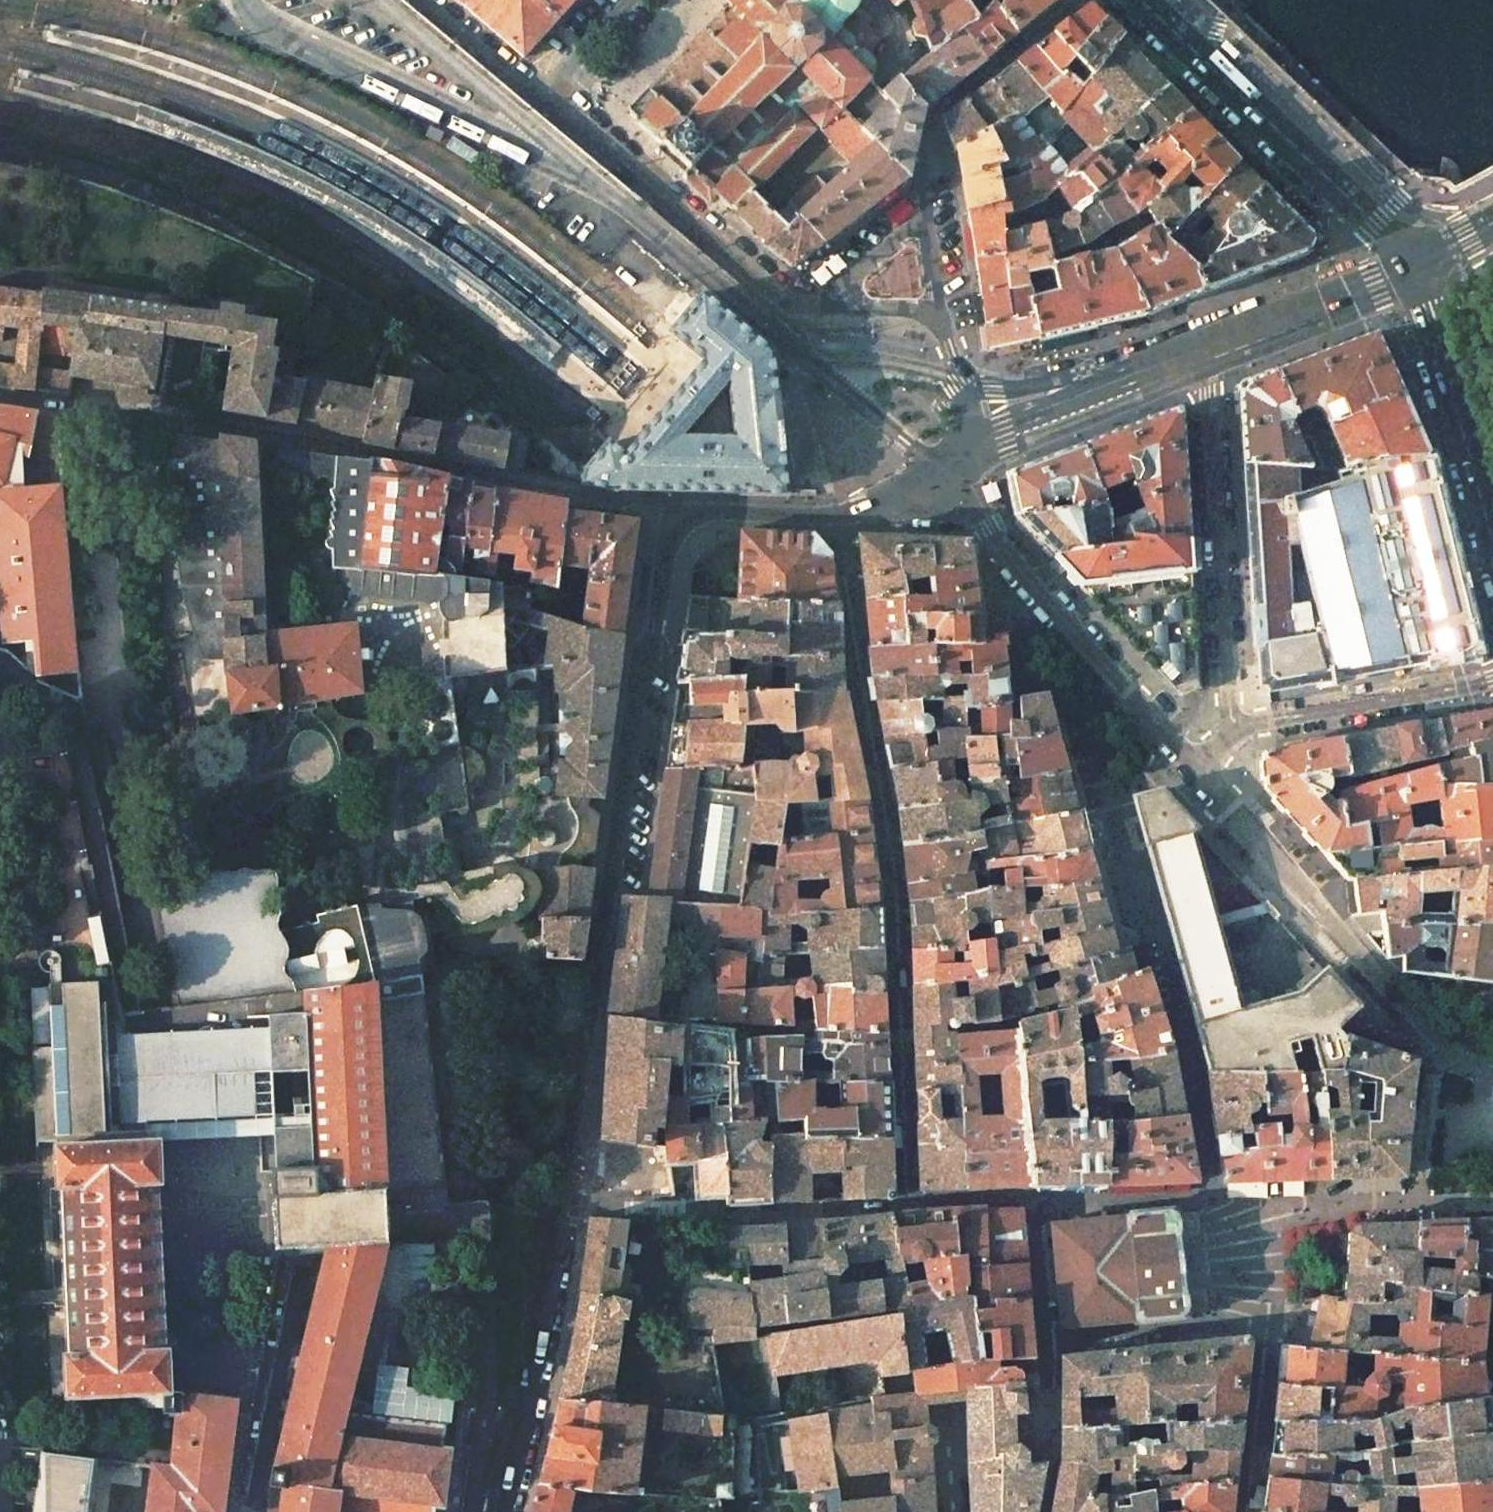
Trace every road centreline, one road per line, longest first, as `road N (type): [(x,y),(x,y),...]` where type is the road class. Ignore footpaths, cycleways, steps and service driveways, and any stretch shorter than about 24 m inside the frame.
road 1 (residential): [(971,448),(840,515),(699,511),(677,523),(637,694),(503,1511)]
road 2 (residential): [(971,448),(963,486),(988,528),(1195,770),(1233,727)]
road 3 (primary): [(1415,263),(1140,0)]
road 4 (residential): [(1195,354),(1211,391),(1233,727)]
road 5 (residential): [(543,99),(805,308)]
road 6 (residential): [(925,228),(934,114),(1073,0)]
road 7 (primary): [(1492,545),(1415,263)]
road 8 (residential): [(1233,727),(1492,679)]
road 9 (residential): [(1195,354),(971,448)]
road 10 (residential): [(1415,263),(1195,354)]
road 11 (residential): [(424,0),(543,99)]
road 12 (residential): [(936,308),(962,378),(971,448)]
road 13 (residential): [(925,228),(805,308)]
road 14 (residential): [(630,0),(543,99)]
road 15 (residential): [(805,308),(936,308)]

